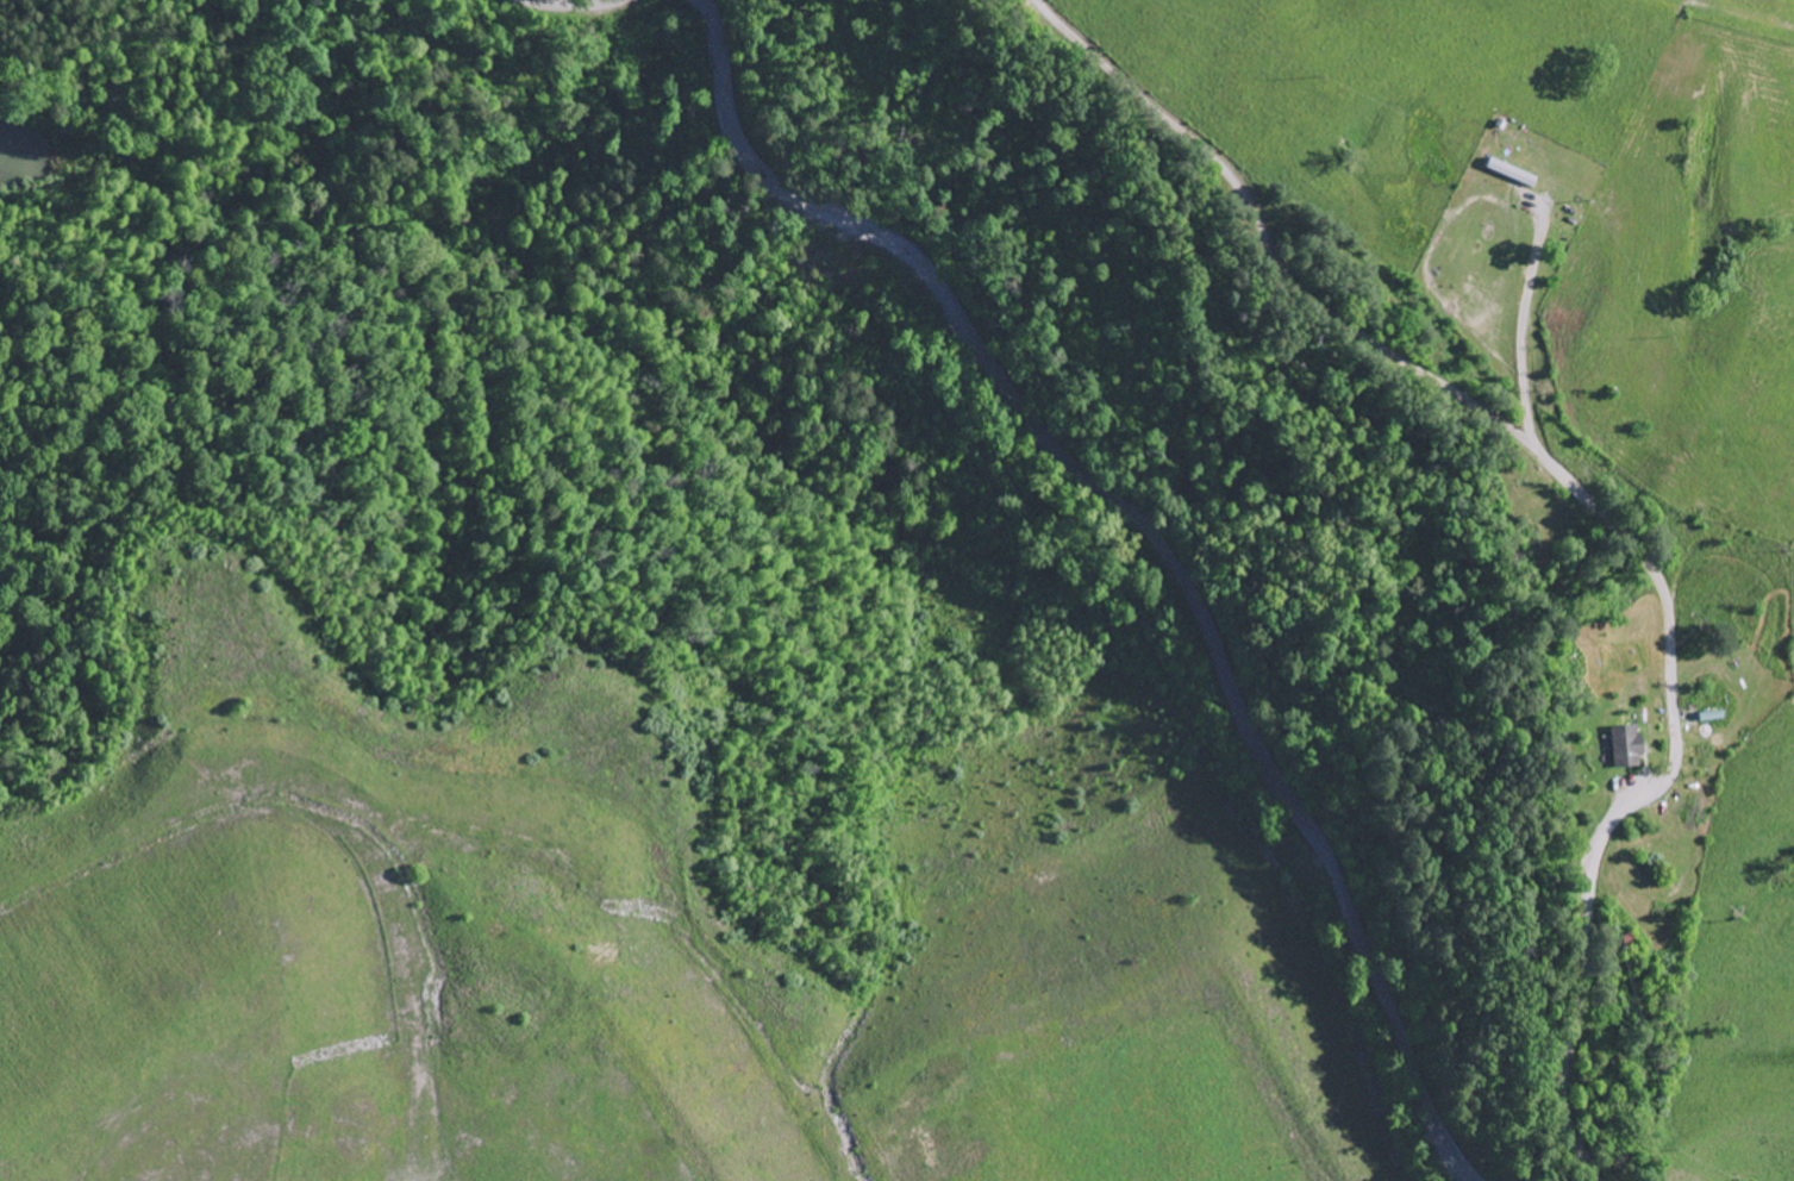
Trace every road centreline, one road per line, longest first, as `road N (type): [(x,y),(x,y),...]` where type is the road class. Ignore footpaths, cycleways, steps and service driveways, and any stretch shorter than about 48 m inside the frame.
road 1 (residential): [(1597,1180),(1574,1138),(1563,1092),(1587,979),(1593,848),(1612,820),(1656,789),(1674,760),(1657,581),(1534,449),(1295,285),(1226,167),(1038,0)]
road 2 (residential): [(702,0),(721,32),(739,125),(761,160),(792,188),(908,249),(954,294),(974,336),(1057,446),(1171,558),(1255,738),(1324,846),(1445,1138),(1481,1180)]

